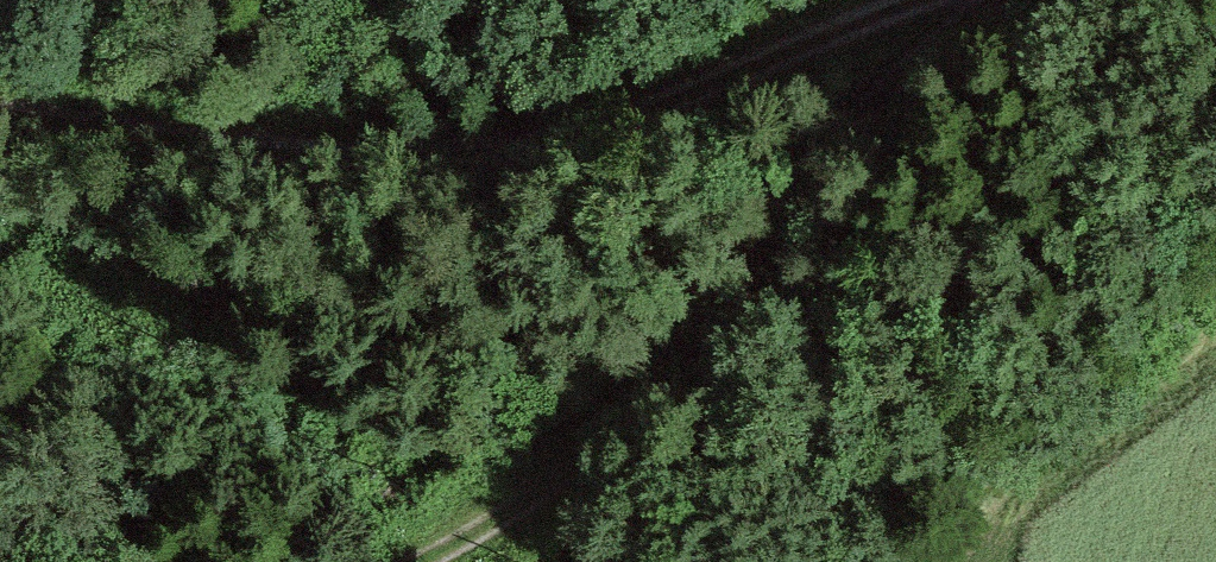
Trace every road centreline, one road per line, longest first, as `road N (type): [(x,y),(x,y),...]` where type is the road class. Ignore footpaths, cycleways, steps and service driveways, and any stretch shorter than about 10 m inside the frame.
road 1 (track): [(901,0),(620,115),(438,154),(133,135),(0,115)]
road 2 (track): [(411,561),(544,492),(658,403),(891,3)]

